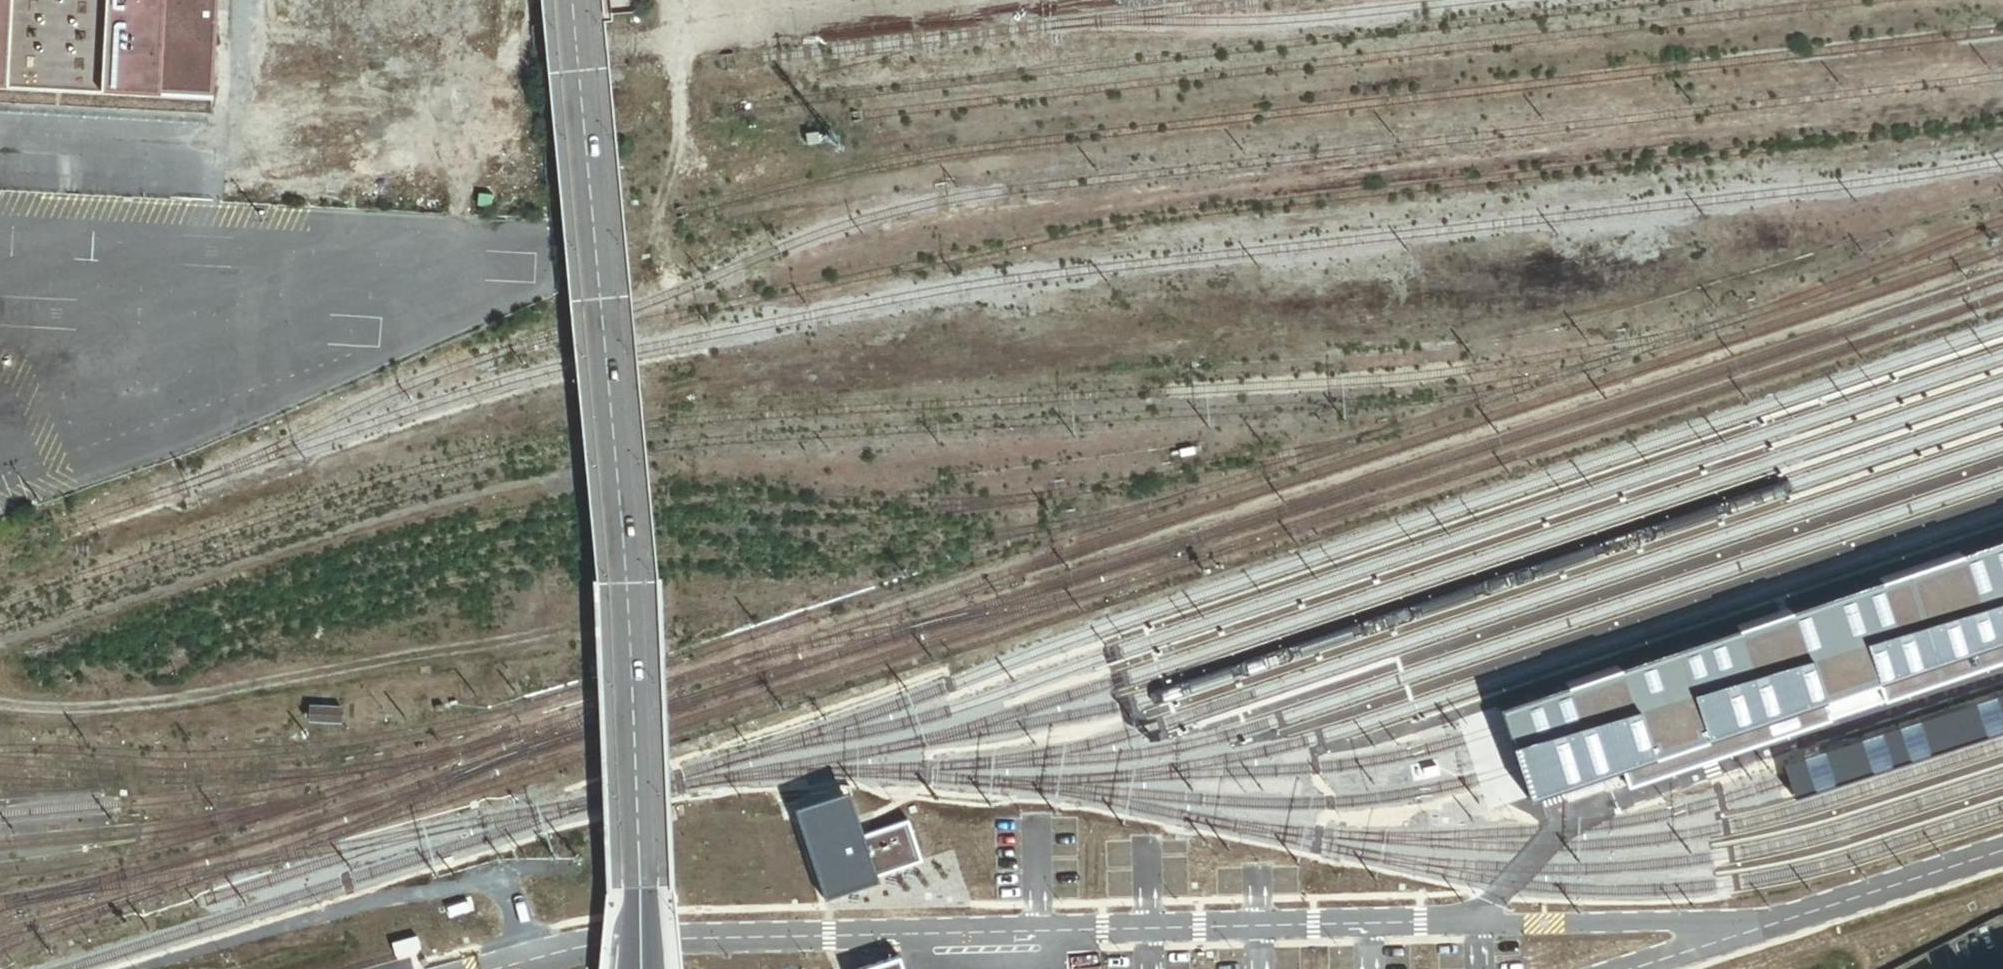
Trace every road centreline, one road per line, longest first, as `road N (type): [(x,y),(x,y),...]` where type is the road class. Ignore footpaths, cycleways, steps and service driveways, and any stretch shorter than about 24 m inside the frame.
road 1 (tertiary): [(642,968),(623,551),(572,0)]

